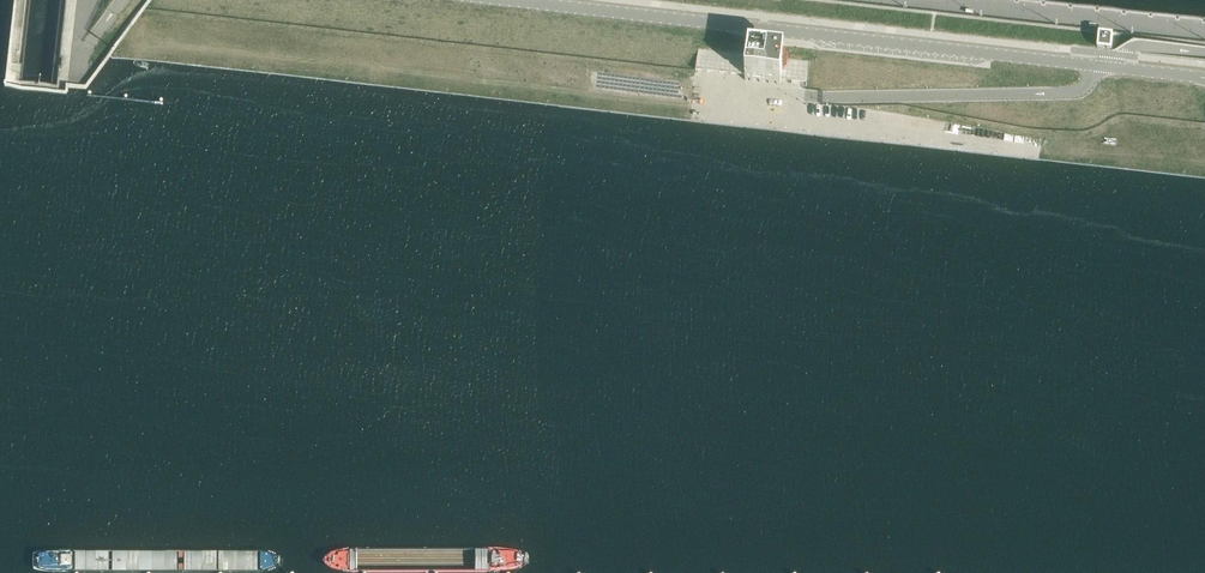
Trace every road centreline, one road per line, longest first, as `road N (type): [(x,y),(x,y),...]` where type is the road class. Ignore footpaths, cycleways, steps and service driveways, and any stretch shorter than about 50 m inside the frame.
road 1 (tertiary): [(1204,75),(550,0)]

